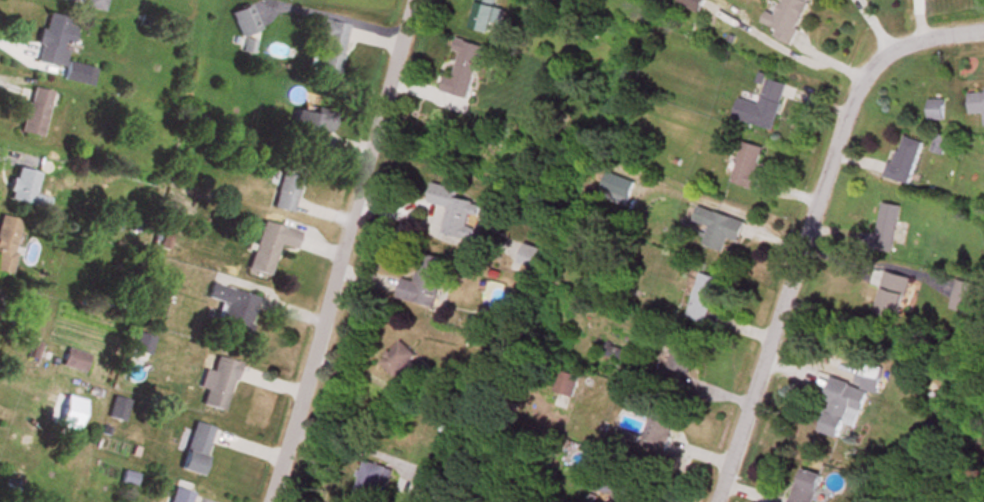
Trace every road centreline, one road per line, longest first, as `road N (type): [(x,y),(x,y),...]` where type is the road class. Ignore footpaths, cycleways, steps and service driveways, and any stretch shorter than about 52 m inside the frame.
road 1 (residential): [(709,501),(856,84),(899,41),(983,29)]
road 2 (residential): [(407,0),(269,501)]

